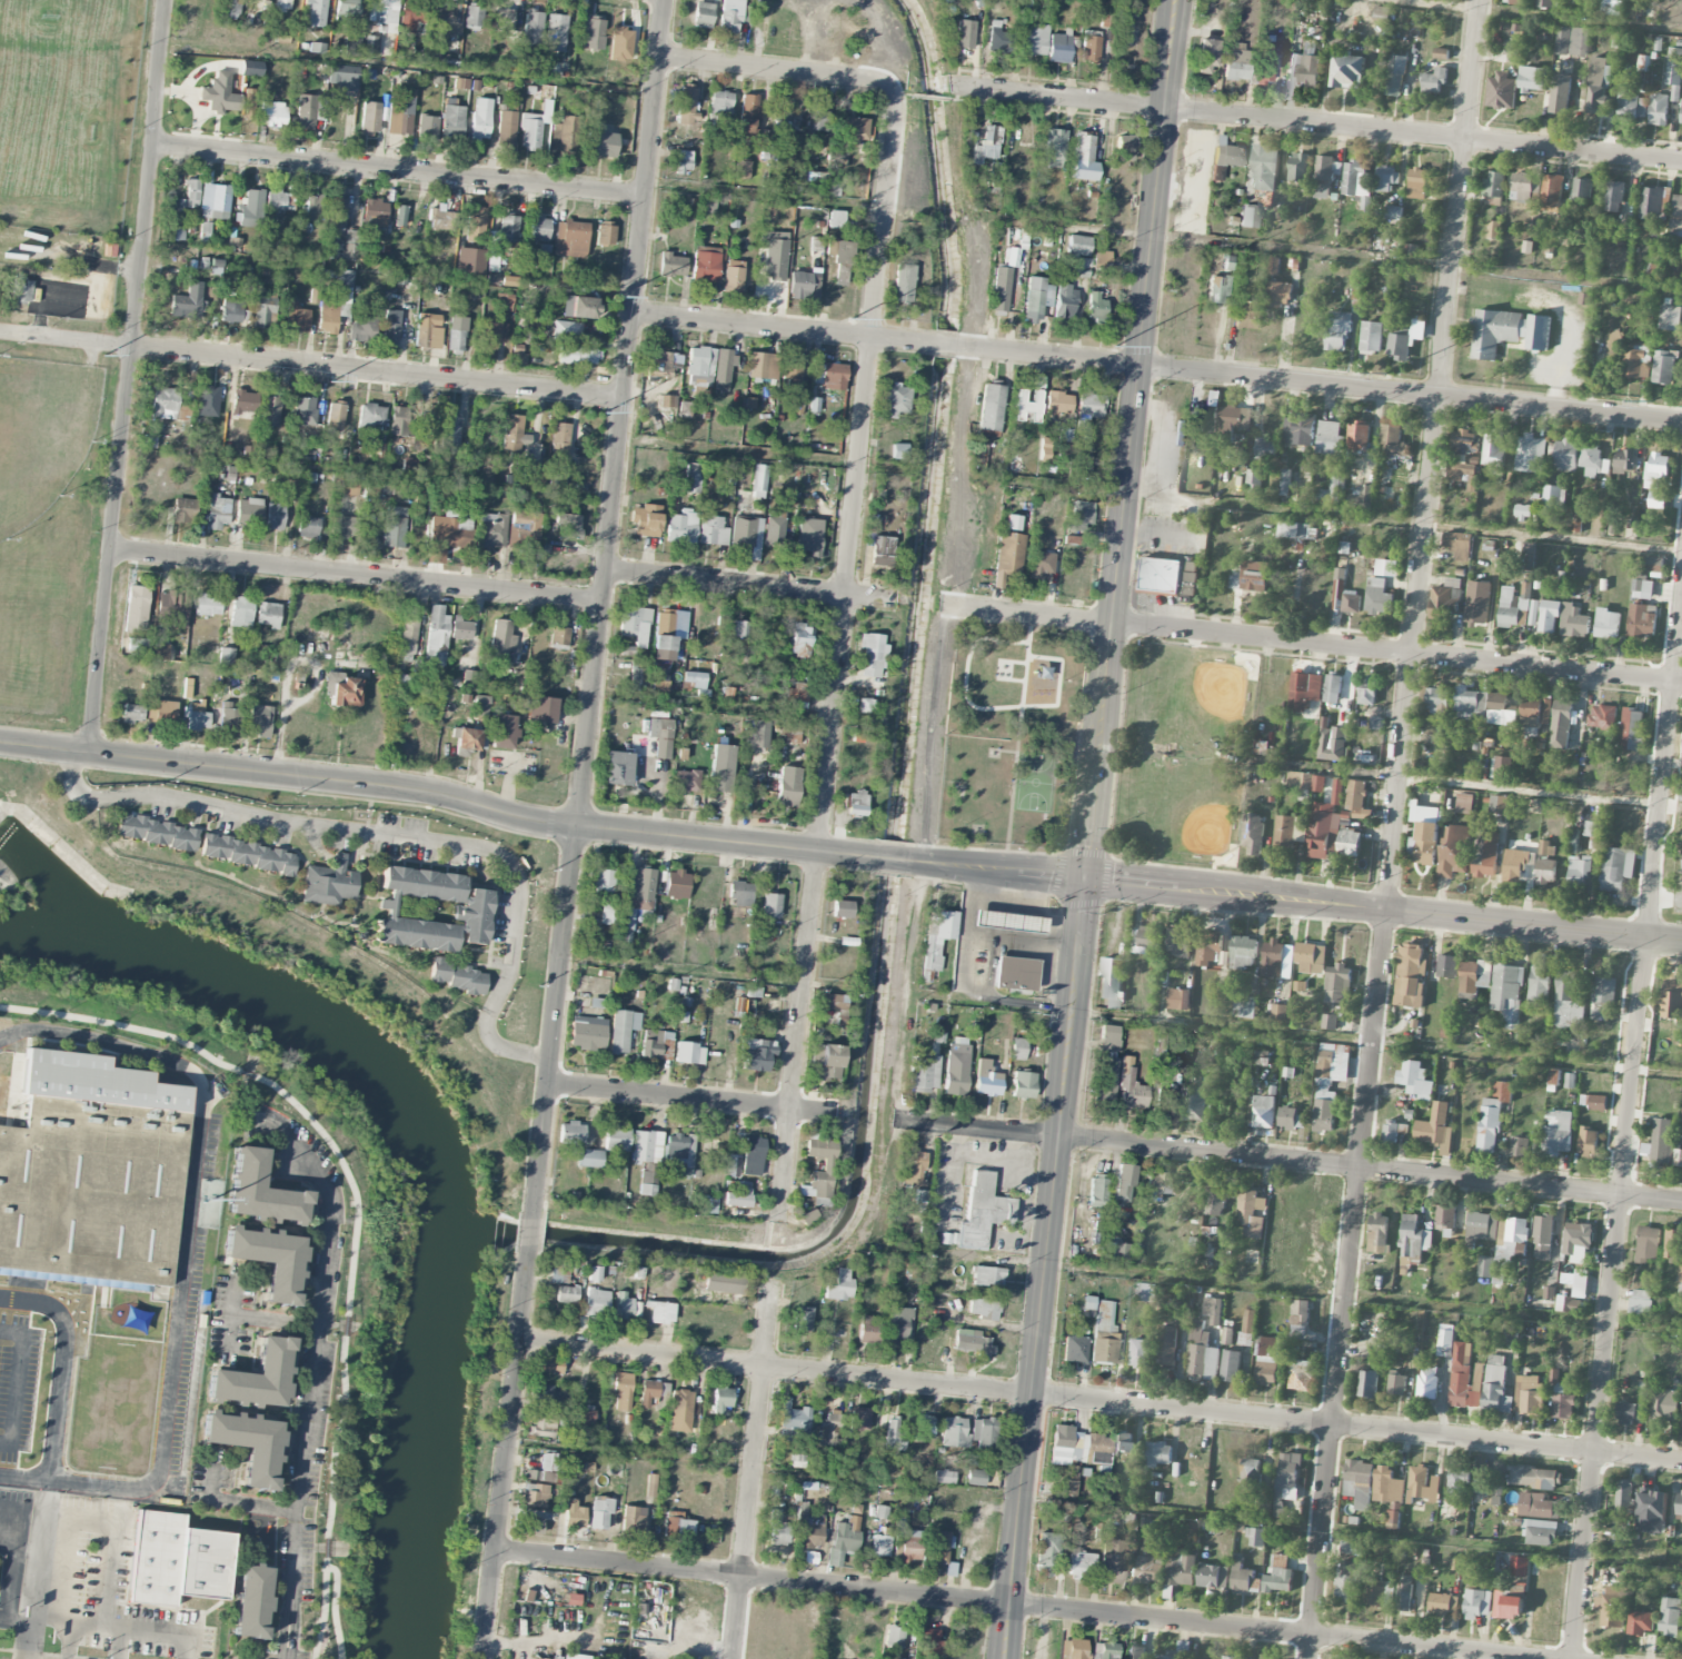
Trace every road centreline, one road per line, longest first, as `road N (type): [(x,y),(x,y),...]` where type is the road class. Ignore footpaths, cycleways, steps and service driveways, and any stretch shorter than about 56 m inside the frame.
road 1 (residential): [(1307,1658),(1481,0)]
road 2 (residential): [(531,1219),(662,0)]
road 3 (residential): [(518,1340),(1681,1461)]
road 4 (residential): [(779,1222),(893,93)]
road 5 (residential): [(1572,1658),(1681,606)]
road 6 (residential): [(496,1548),(1532,1658)]
road 7 (secondary): [(1083,880),(1182,0)]
road 8 (tertiary): [(0,745),(416,789),(571,825),(869,855)]
road 9 (residential): [(1681,1202),(897,1119)]
road 10 (secondary): [(1003,1658),(1083,880)]
road 11 (residential): [(90,755),(167,0)]
road 12 (residential): [(1681,682),(944,609)]
road 13 (residential): [(1681,163),(957,89)]
road 14 (residential): [(1681,425),(972,351)]
road 15 (residential): [(0,331),(619,398)]
road 16 (secondary): [(1083,880),(1681,938)]
road 17 (residential): [(640,196),(153,145)]
road 18 (residential): [(597,600),(110,549)]
road 19 (residential): [(484,1658),(528,1253)]
road 20 (residential): [(736,1658),(774,1279)]
road 21 (residential): [(925,345),(628,312)]
road 22 (residential): [(897,602),(600,570)]
road 23 (residential): [(839,1112),(546,1082)]
road 24 (residential): [(893,93),(883,82),(656,56)]
road 25 (tertiary): [(922,861),(1083,880)]

